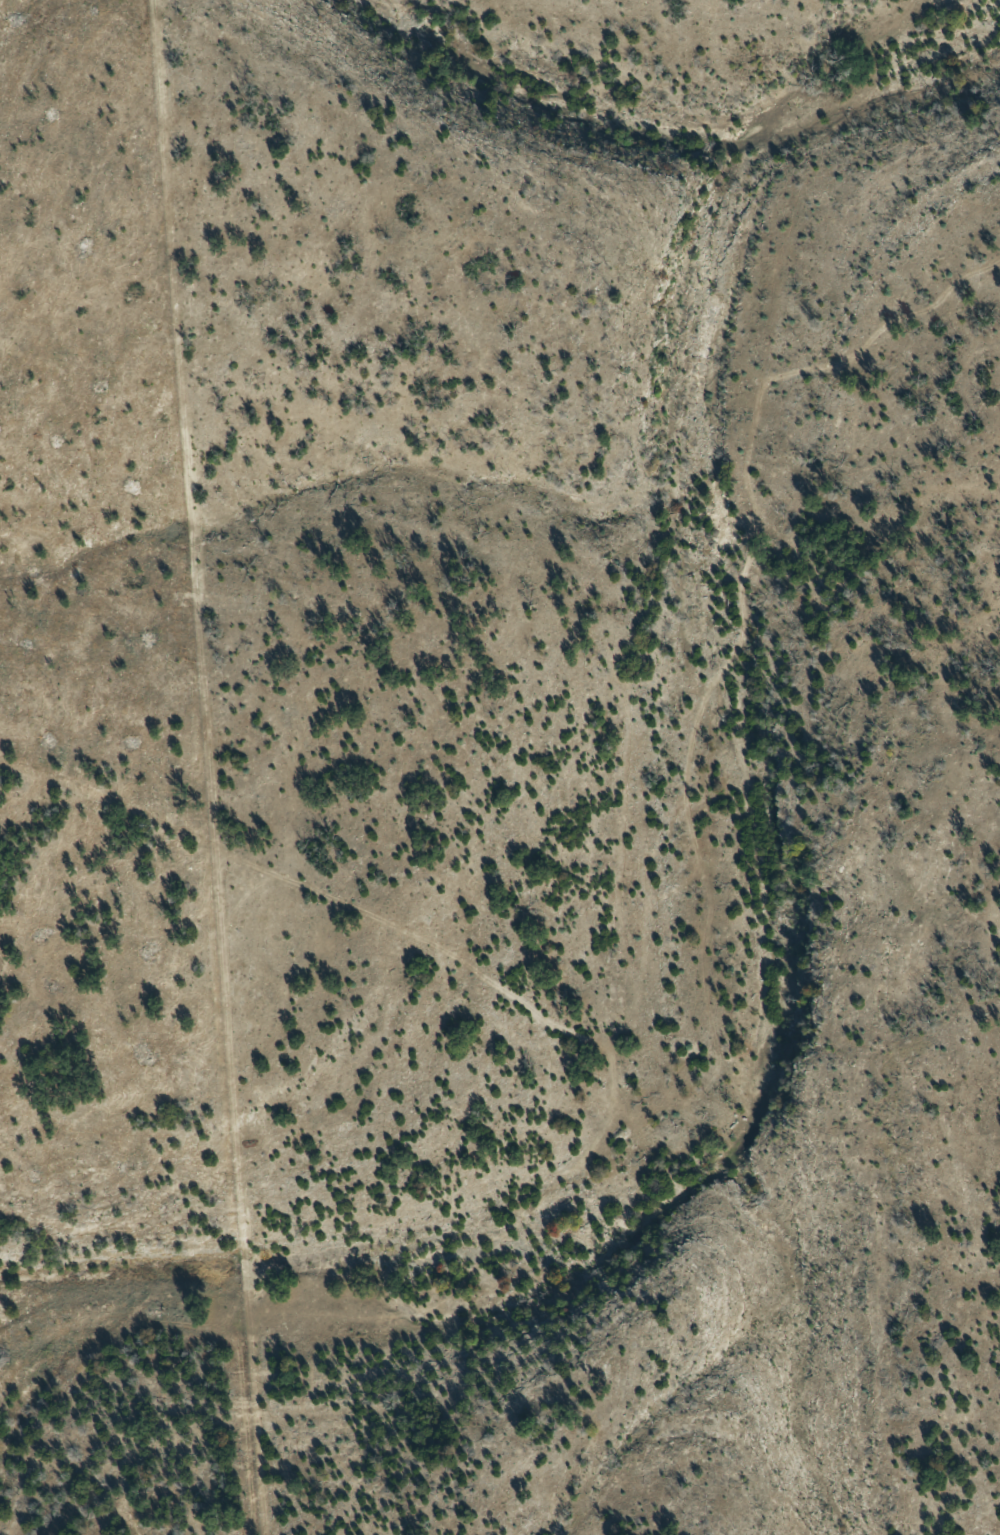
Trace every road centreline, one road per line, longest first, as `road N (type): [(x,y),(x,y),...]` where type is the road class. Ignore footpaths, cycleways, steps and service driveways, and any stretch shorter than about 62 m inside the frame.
road 1 (residential): [(0,1423),(9,1401),(78,1341),(403,1341),(477,1309),(596,1198),(615,1143),(615,1104),(551,1029),(438,945),(236,856),(0,802)]

